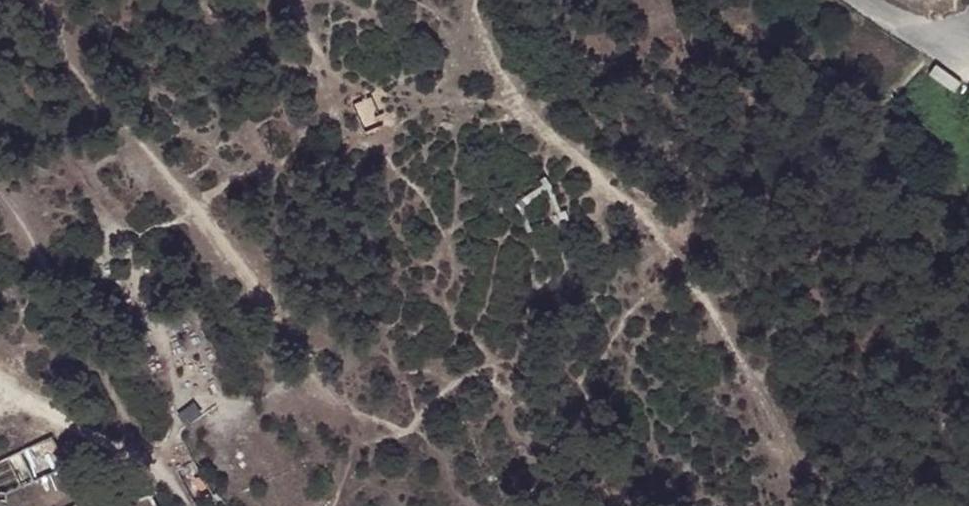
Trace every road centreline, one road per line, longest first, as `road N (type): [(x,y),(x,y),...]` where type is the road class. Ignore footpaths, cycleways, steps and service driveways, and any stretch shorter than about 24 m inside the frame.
road 1 (track): [(187,505),(157,470),(0,386)]

